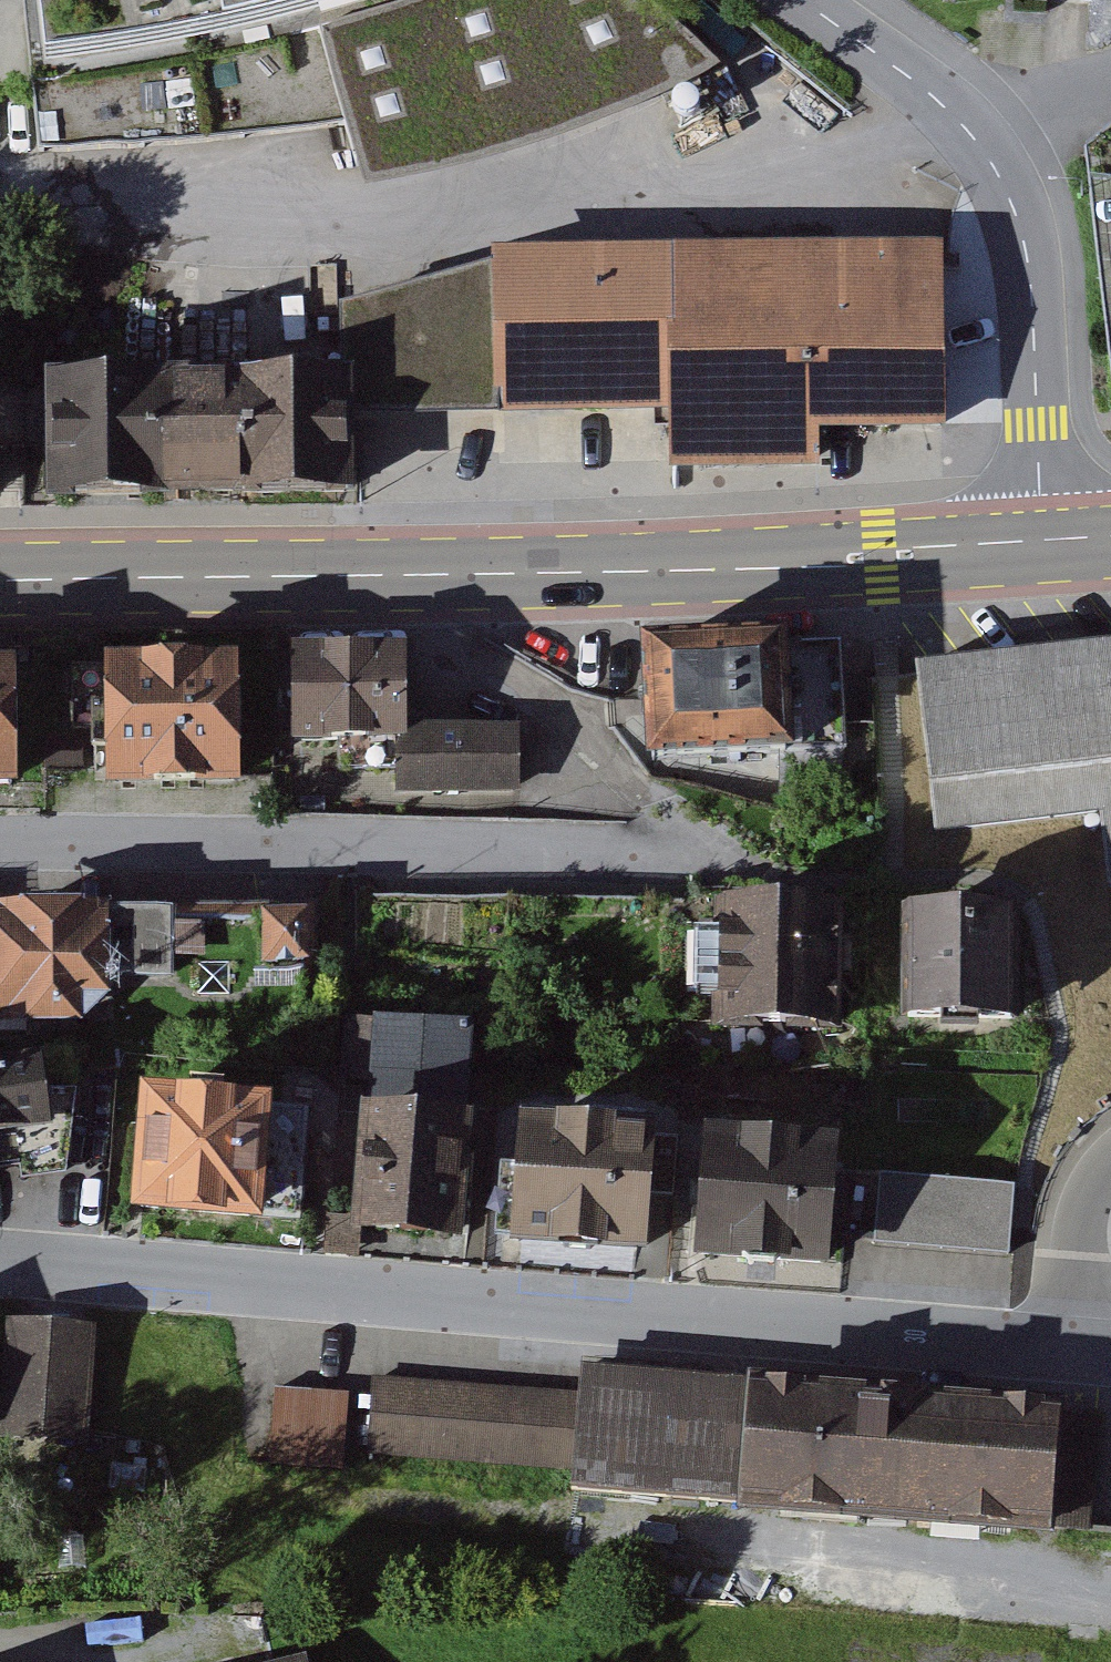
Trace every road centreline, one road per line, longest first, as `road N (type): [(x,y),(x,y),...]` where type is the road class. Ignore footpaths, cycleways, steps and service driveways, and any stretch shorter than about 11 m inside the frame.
road 1 (residential): [(0,1260),(1072,1358)]
road 2 (primary): [(1044,547),(880,559),(0,581)]
road 3 (residential): [(0,844),(691,852)]
road 4 (residential): [(1044,547),(1027,254),(1010,194),(978,140)]
road 5 (residential): [(978,140),(920,81),(806,0)]
road 6 (residential): [(1072,1358),(1079,1222),(1110,1168)]
road 7 (residential): [(1110,77),(1028,108),(978,140)]

